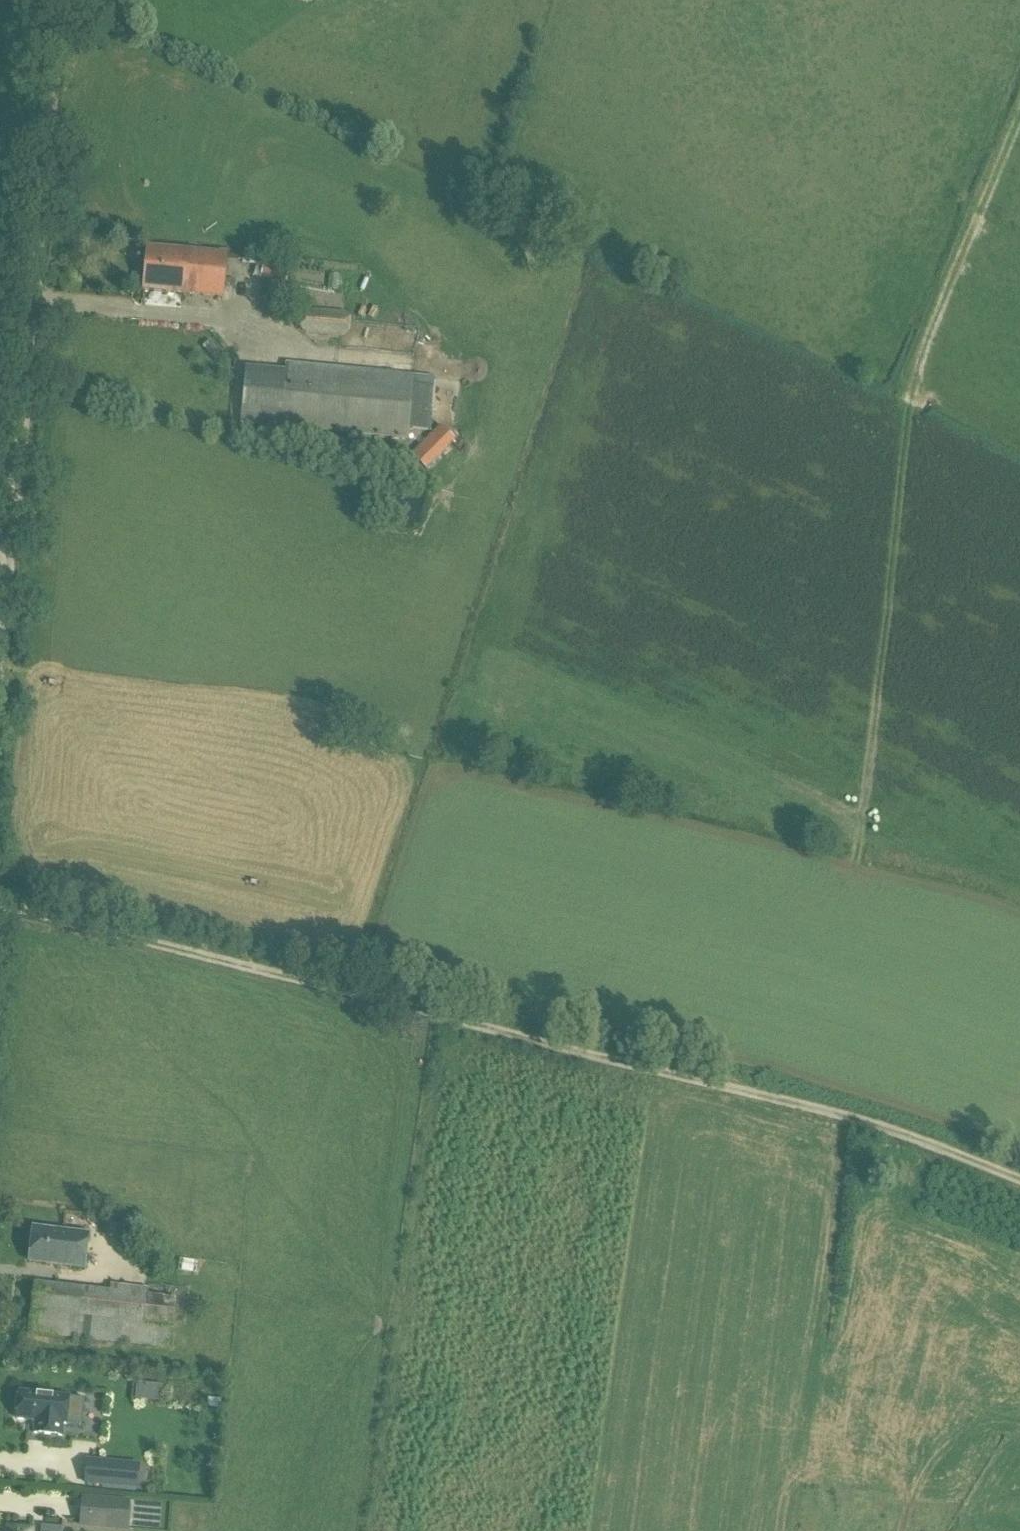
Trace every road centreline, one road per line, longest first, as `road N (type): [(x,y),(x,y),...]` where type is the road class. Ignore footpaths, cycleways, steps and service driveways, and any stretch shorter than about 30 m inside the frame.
road 1 (track): [(851,1119),(0,905)]
road 2 (unclassified): [(0,660),(63,0)]
road 3 (track): [(1019,1178),(851,1119)]

